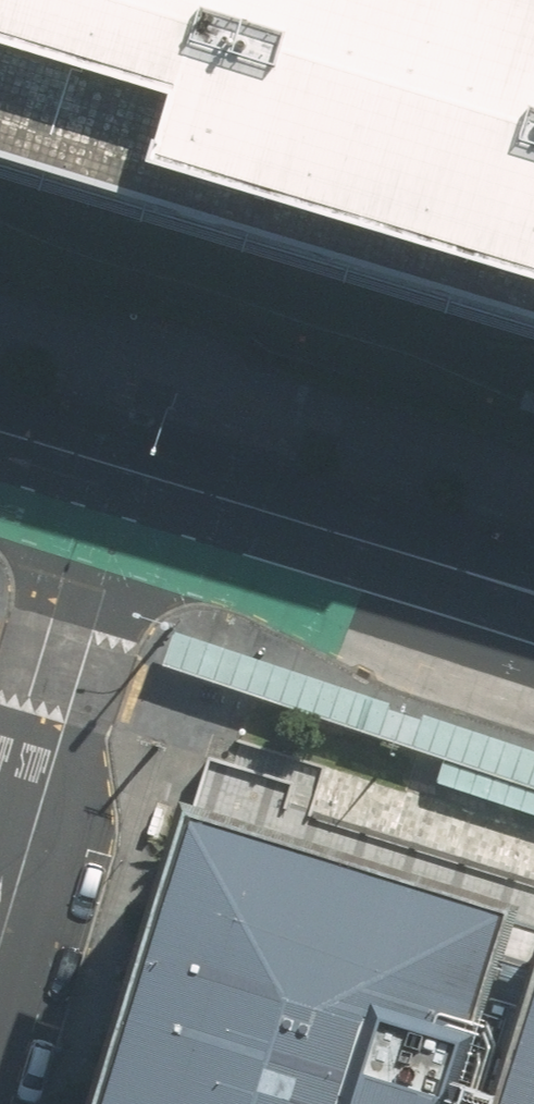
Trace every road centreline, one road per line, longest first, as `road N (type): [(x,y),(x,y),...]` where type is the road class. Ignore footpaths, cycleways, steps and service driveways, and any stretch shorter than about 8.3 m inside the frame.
road 1 (residential): [(0,943),(128,504)]
road 2 (secondary): [(128,504),(533,627)]
road 3 (secondary): [(0,465),(128,504)]

